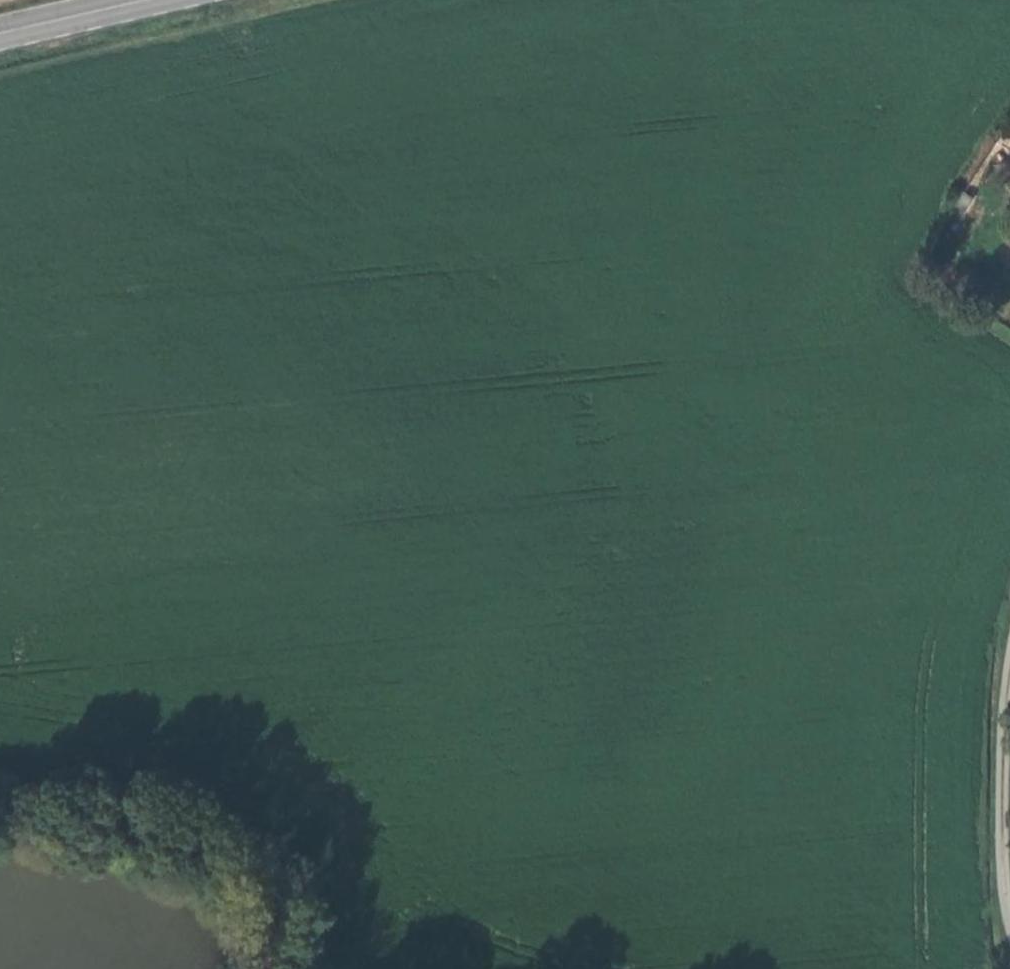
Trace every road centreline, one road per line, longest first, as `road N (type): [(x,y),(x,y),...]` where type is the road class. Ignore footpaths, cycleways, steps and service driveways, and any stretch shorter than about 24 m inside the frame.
road 1 (unclassified): [(1009,672),(1001,771),(1009,906)]
road 2 (secondary): [(144,0),(0,34)]

